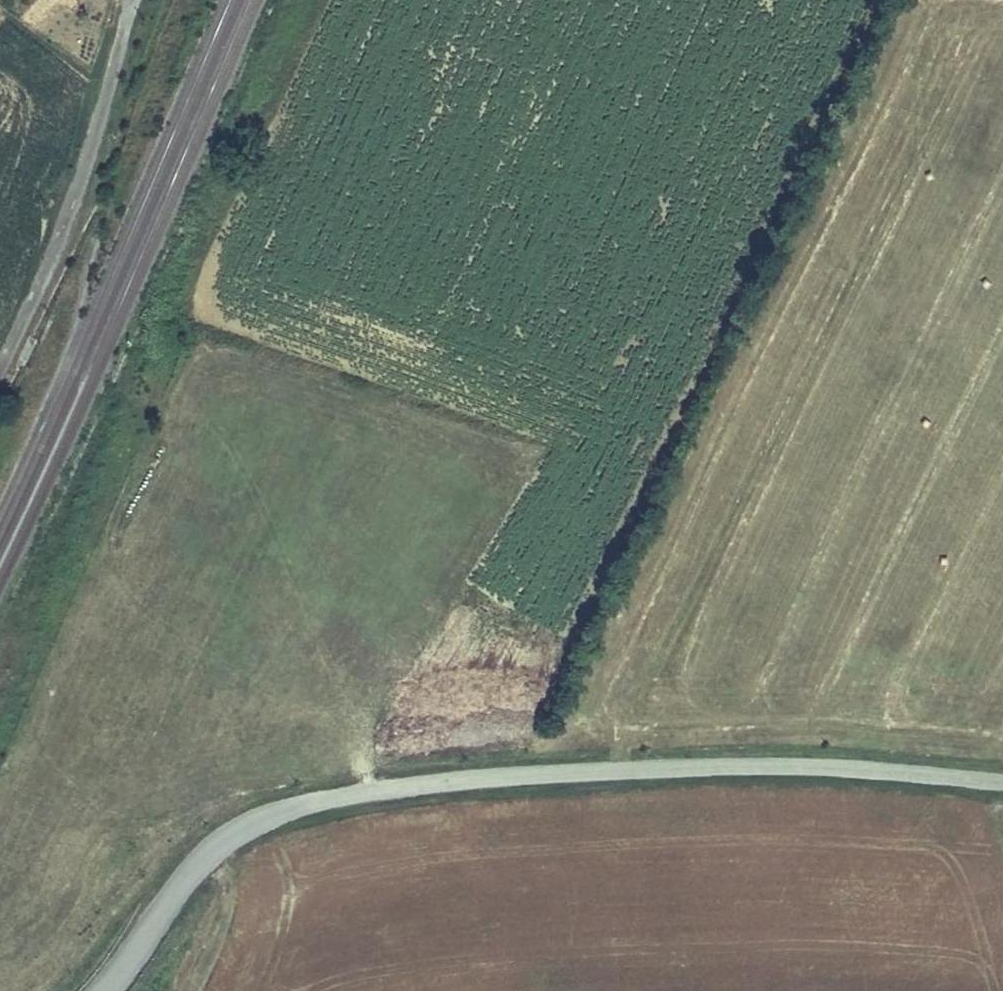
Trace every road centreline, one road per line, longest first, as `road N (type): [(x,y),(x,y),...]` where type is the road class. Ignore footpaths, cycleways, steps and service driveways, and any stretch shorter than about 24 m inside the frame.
road 1 (unclassified): [(103,990),(214,848),(292,807),(404,786),(664,767),(855,768),(1002,782)]

